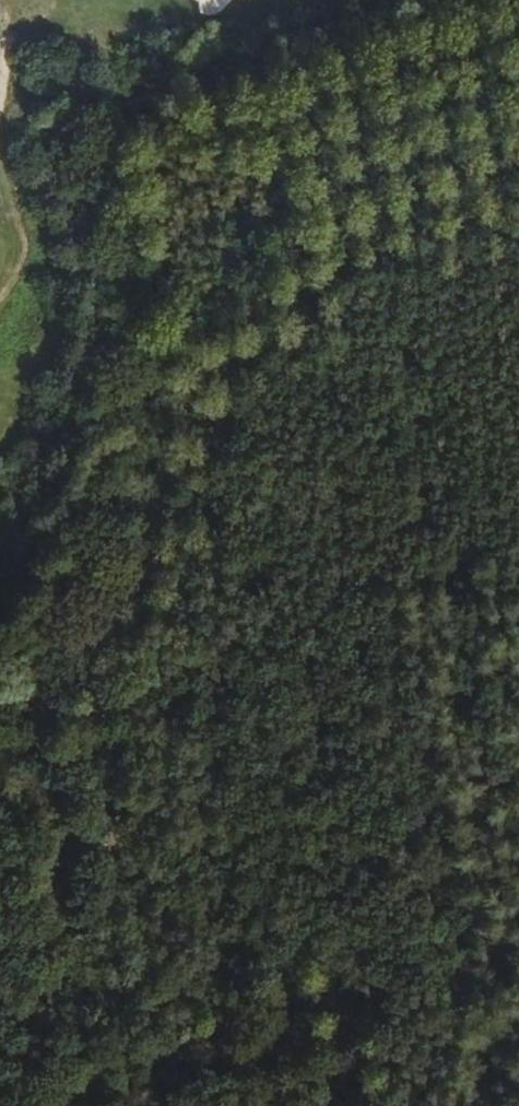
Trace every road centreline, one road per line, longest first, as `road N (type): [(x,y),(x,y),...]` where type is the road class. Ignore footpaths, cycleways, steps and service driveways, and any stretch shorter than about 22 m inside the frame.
road 1 (track): [(0,640),(12,631),(53,545),(85,324),(65,213),(48,170),(52,147),(78,127),(402,0)]

